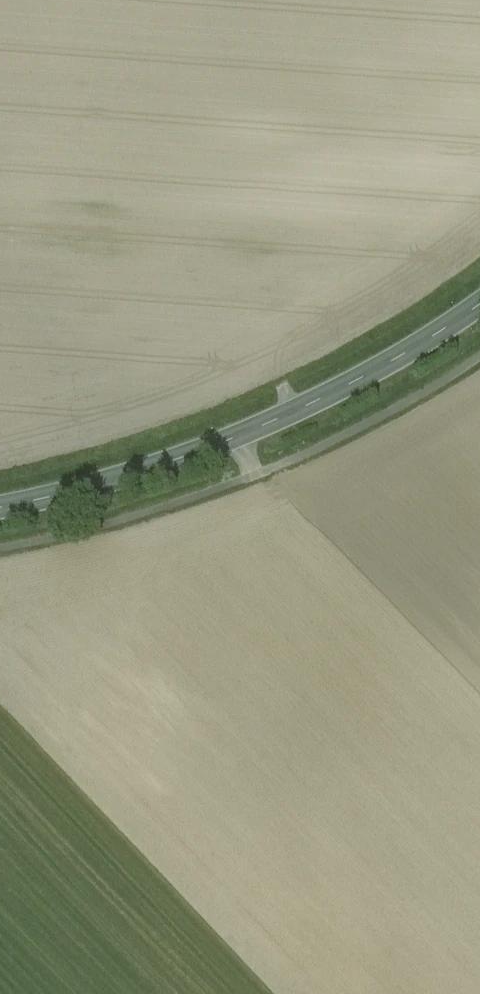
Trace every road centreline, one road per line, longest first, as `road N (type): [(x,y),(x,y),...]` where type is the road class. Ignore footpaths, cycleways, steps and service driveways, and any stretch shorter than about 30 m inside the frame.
road 1 (tertiary): [(0,509),(131,475),(265,426),(363,378),(479,305)]

